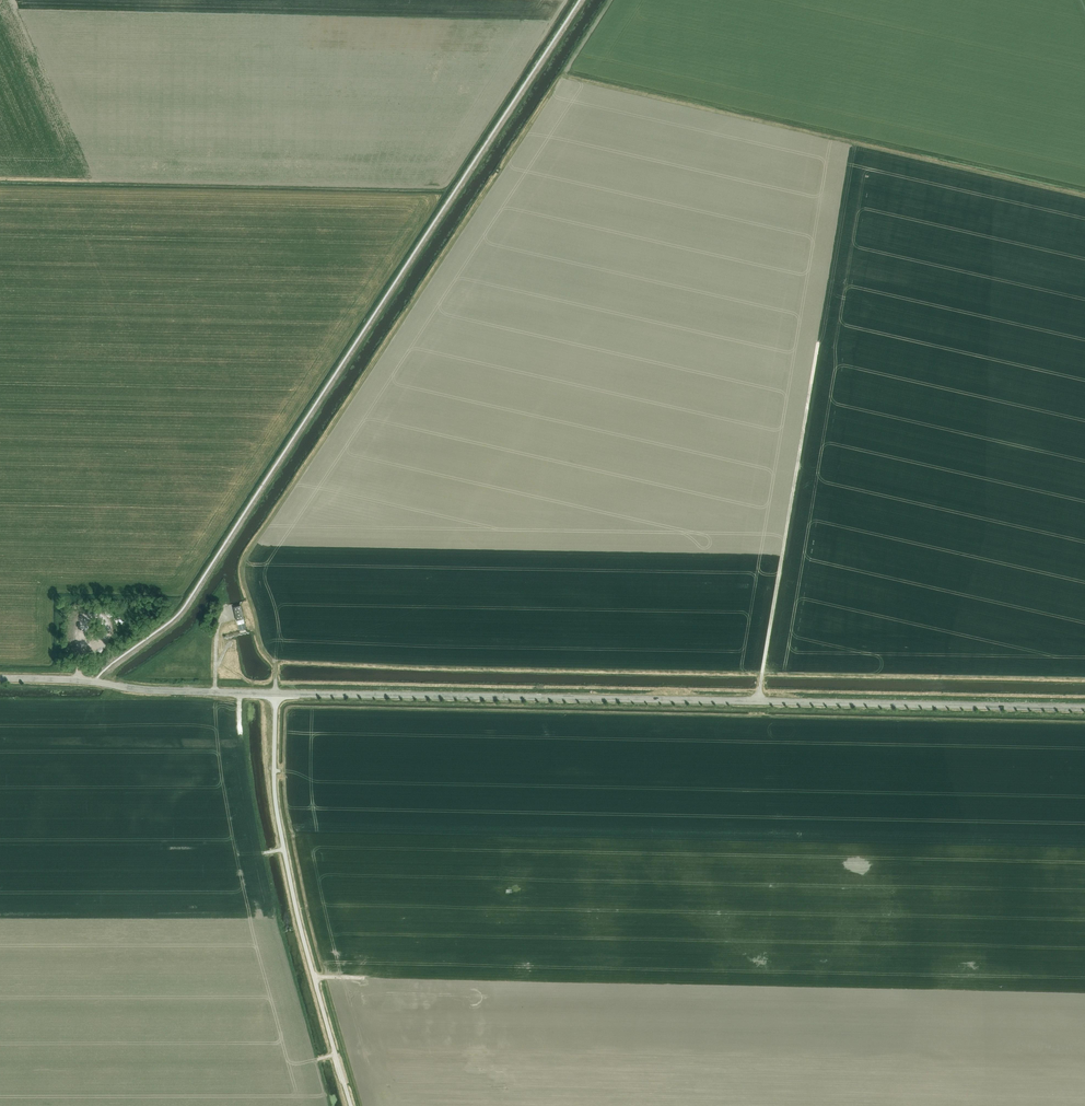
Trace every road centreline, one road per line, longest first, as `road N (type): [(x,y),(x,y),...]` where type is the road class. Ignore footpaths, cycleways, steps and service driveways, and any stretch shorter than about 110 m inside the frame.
road 1 (tertiary): [(1084,707),(276,692)]
road 2 (unclassified): [(352,1105),(279,816),(276,692)]
road 3 (tertiary): [(276,692),(0,678)]
road 4 (track): [(78,680),(81,624),(100,616),(106,633),(92,647)]

